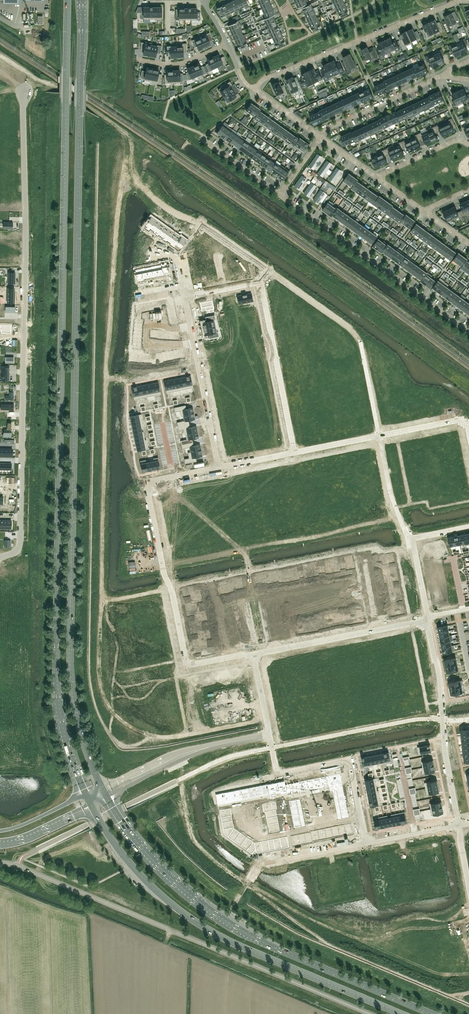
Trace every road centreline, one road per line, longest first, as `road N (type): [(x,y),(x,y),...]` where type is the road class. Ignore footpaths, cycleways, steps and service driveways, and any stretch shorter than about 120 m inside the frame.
road 1 (primary): [(68,0),(56,661),(63,727),(86,794)]
road 2 (primary): [(102,787),(75,710),(70,649),(83,0)]
road 3 (unclassified): [(0,557),(19,548),(23,91)]
road 4 (residential): [(220,472),(190,299),(259,285),(292,458)]
road 5 (residential): [(0,863),(371,1013)]
road 6 (primary): [(432,1013),(225,920),(155,861),(108,799)]
road 7 (primary): [(93,807),(121,852),(184,913),(401,1013)]
road 8 (residential): [(177,481),(153,486),(184,667),(253,653)]
road 9 (residential): [(279,194),(468,332)]
road 10 (residential): [(255,90),(265,79),(464,0)]
road 11 (residential): [(429,620),(459,825)]
road 12 (residential): [(468,451),(462,423),(292,458)]
road 13 (residential): [(367,843),(350,759),(278,774),(270,734)]
road 14 (residential): [(429,620),(253,653)]
road 15 (residential): [(439,77),(321,137)]
road 16 (residential): [(270,734),(176,755),(147,771)]

